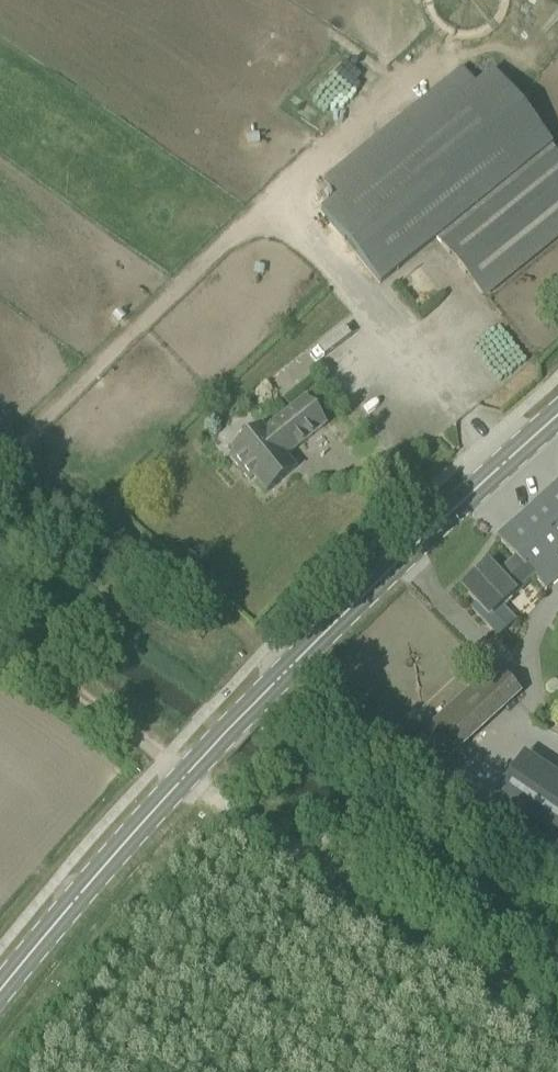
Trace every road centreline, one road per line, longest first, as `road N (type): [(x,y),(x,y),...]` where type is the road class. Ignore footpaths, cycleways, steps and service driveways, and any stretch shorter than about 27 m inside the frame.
road 1 (track): [(557,866),(401,757),(292,661),(264,649),(46,479),(32,429),(432,60),(509,48)]
road 2 (secondary): [(0,1006),(151,813),(292,661),(557,417)]
road 3 (track): [(557,1022),(213,795)]
road 4 (track): [(0,638),(167,757)]

